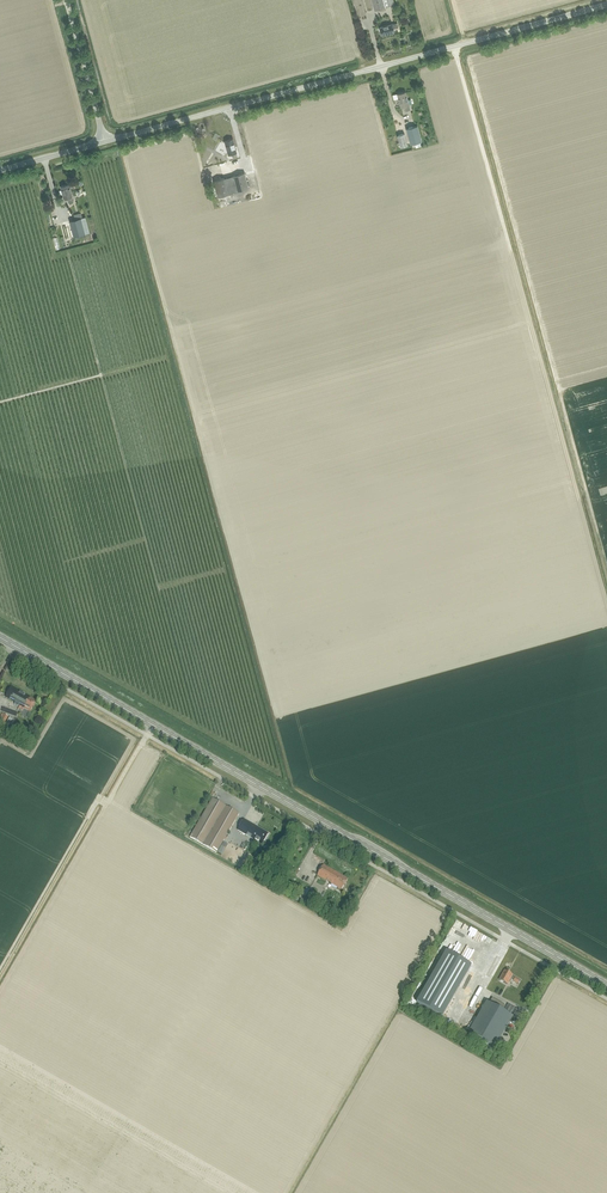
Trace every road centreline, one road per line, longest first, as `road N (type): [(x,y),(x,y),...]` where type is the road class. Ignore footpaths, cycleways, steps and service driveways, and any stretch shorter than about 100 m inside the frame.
road 1 (unclassified): [(104,142),(606,5)]
road 2 (primary): [(606,985),(327,824)]
road 3 (primary): [(260,786),(0,637)]
road 4 (unclassified): [(66,0),(104,142)]

